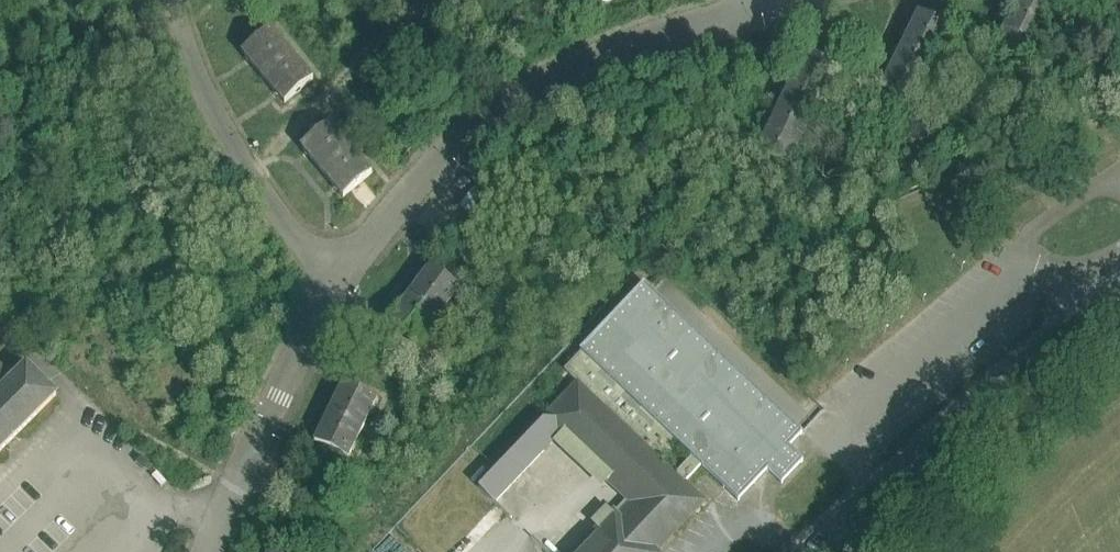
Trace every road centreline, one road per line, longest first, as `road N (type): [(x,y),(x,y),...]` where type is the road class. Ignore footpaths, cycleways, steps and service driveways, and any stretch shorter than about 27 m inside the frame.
road 1 (residential): [(765,8),(626,52),(554,87),(429,186),(351,275)]
road 2 (tertiary): [(1119,298),(944,435),(813,551)]
road 3 (residential): [(182,0),(228,119),(307,235),(351,275)]
road 4 (residential): [(351,275),(287,395)]

